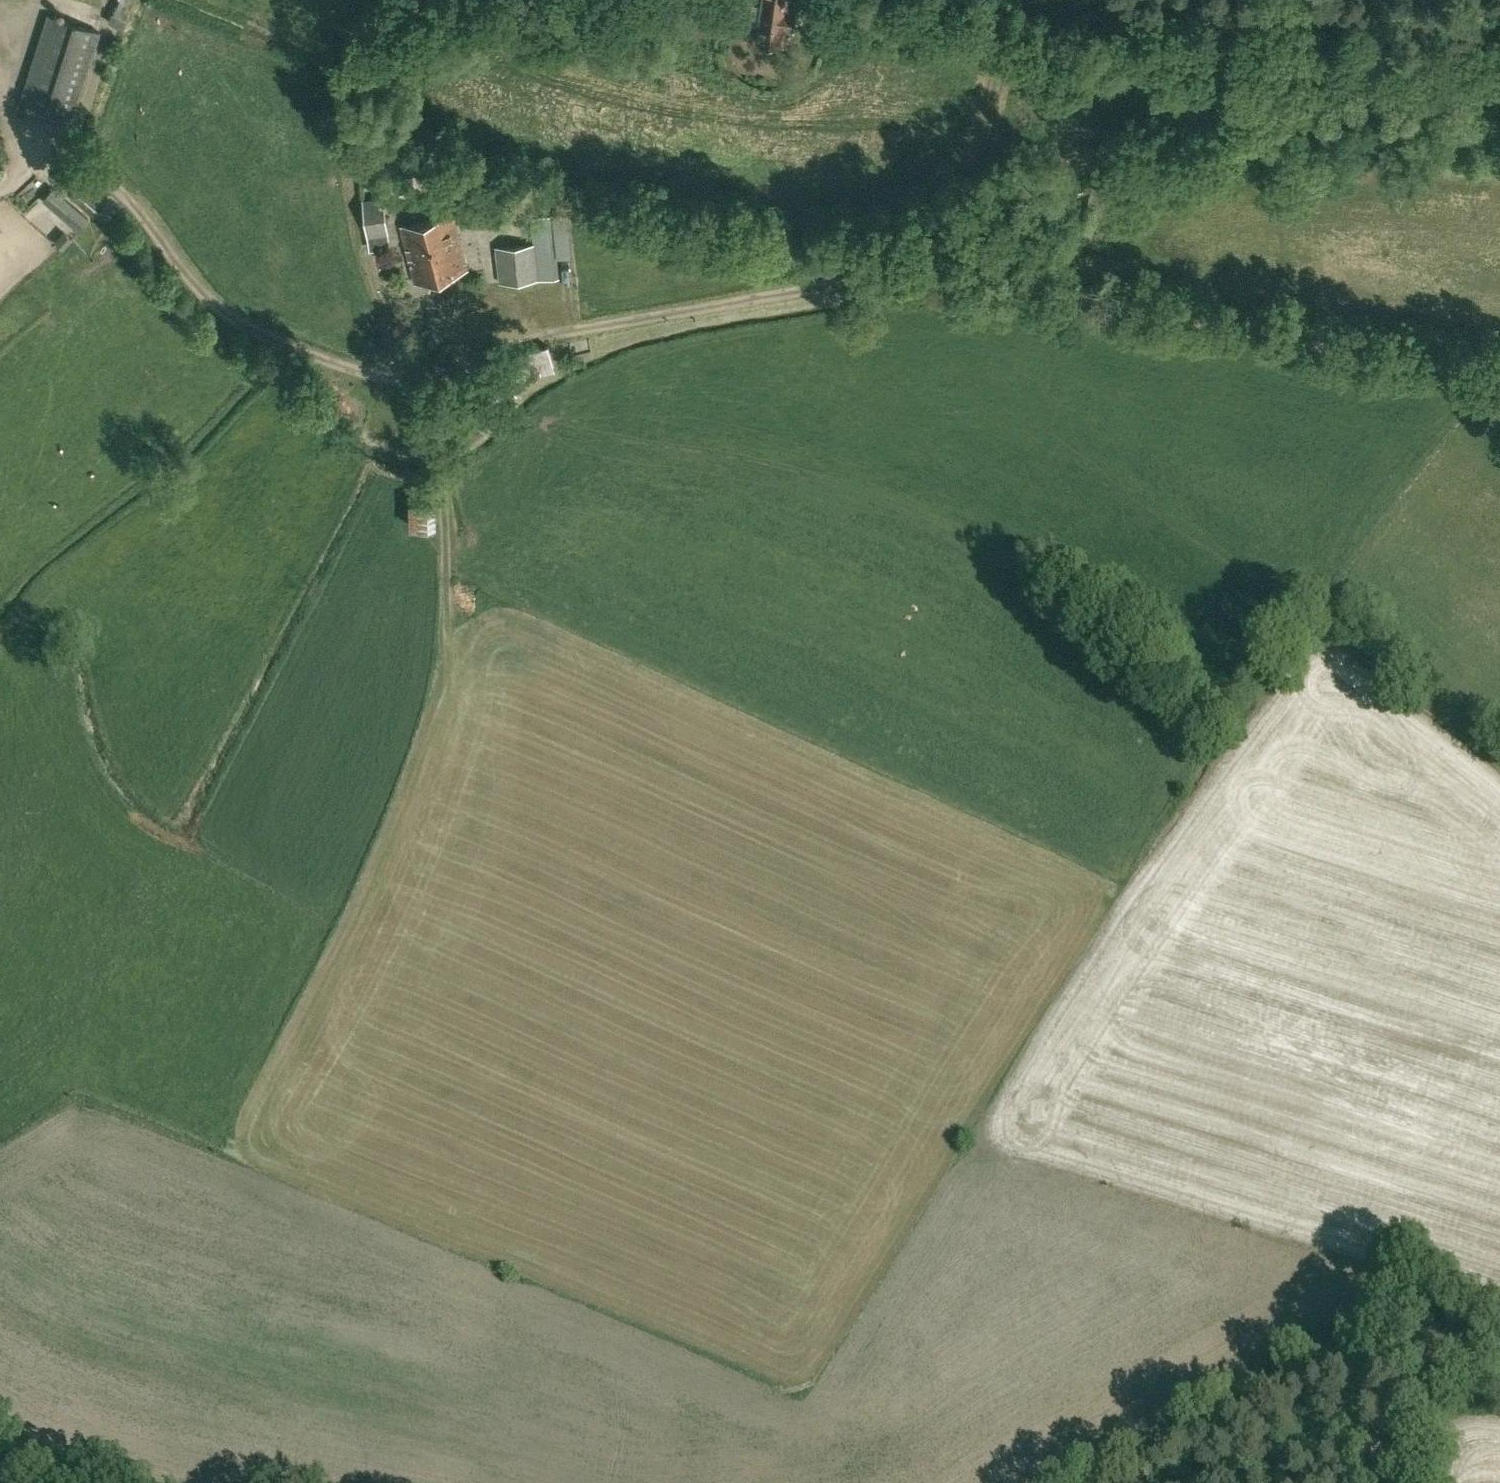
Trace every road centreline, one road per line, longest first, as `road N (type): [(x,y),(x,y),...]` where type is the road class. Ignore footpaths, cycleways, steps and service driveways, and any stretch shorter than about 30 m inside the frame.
road 1 (track): [(1499,411),(1454,385),(984,276)]
road 2 (track): [(1018,0),(984,276)]

